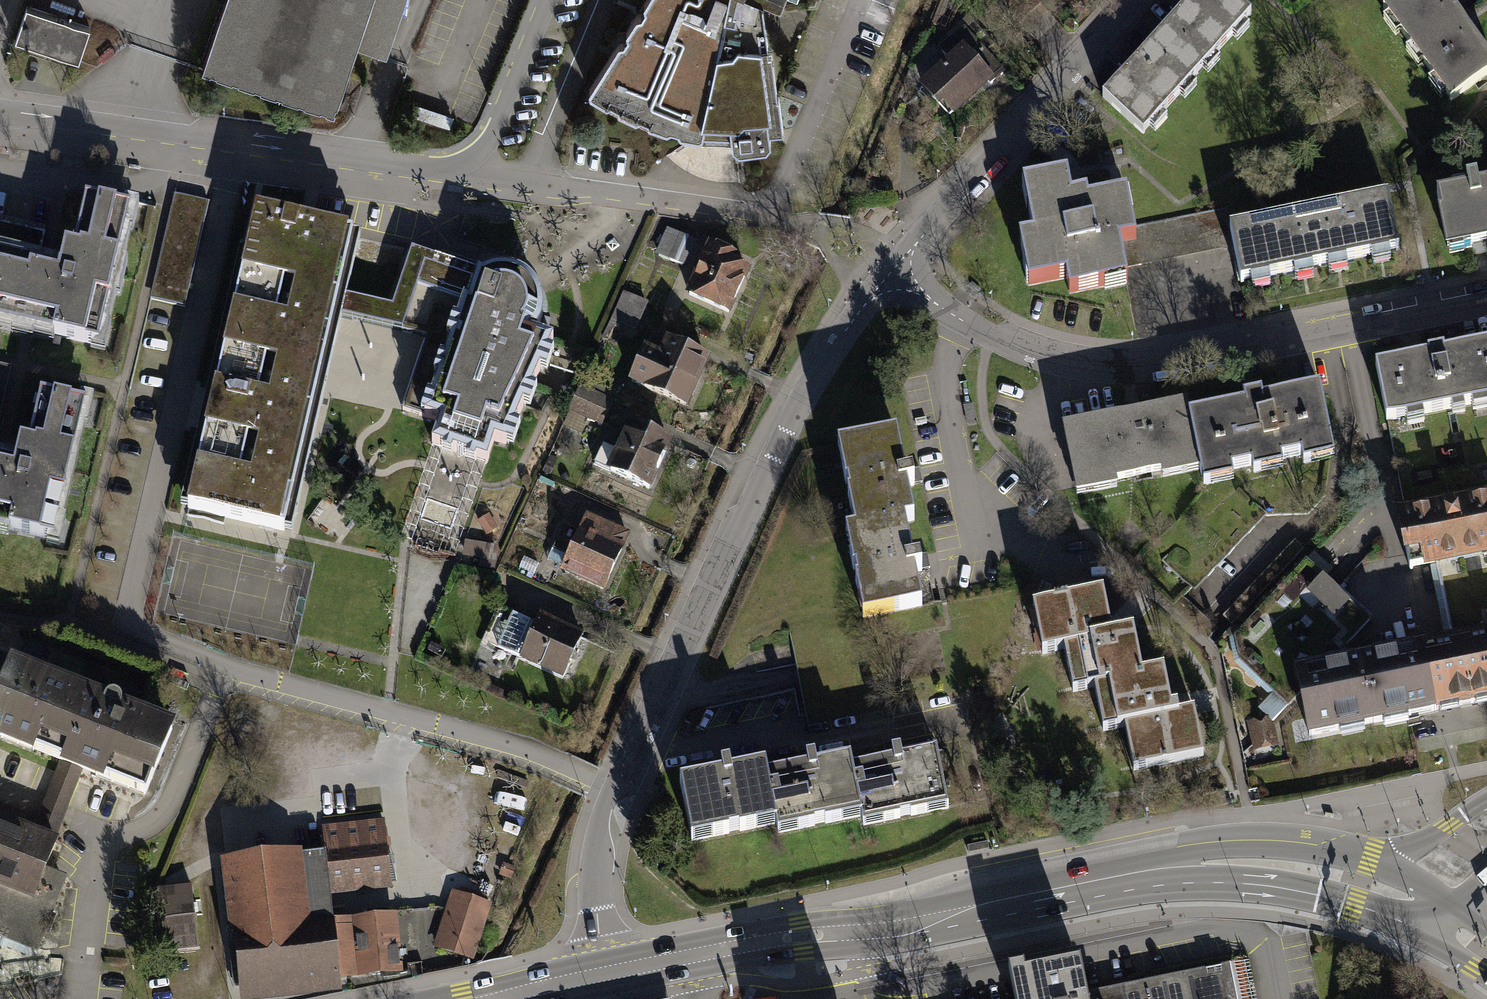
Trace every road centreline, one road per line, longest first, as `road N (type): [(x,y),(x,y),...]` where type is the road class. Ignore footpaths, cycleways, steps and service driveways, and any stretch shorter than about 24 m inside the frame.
road 1 (residential): [(894,268),(803,400),(607,806),(595,874),(604,974)]
road 2 (residential): [(894,268),(988,336),(1111,367),(1184,362),(1486,301)]
road 3 (secondary): [(604,974),(1153,868)]
road 4 (unclassified): [(0,112),(452,168)]
road 5 (residential): [(1138,0),(894,268)]
road 6 (residential): [(452,168),(767,217)]
road 7 (secondary): [(1153,868),(1452,921)]
road 8 (secondary): [(1386,866),(1262,840),(1231,841),(1153,868)]
road 9 (unclassified): [(452,168),(492,133),(547,0)]
road 10 (tertiary): [(1486,800),(1386,866)]

